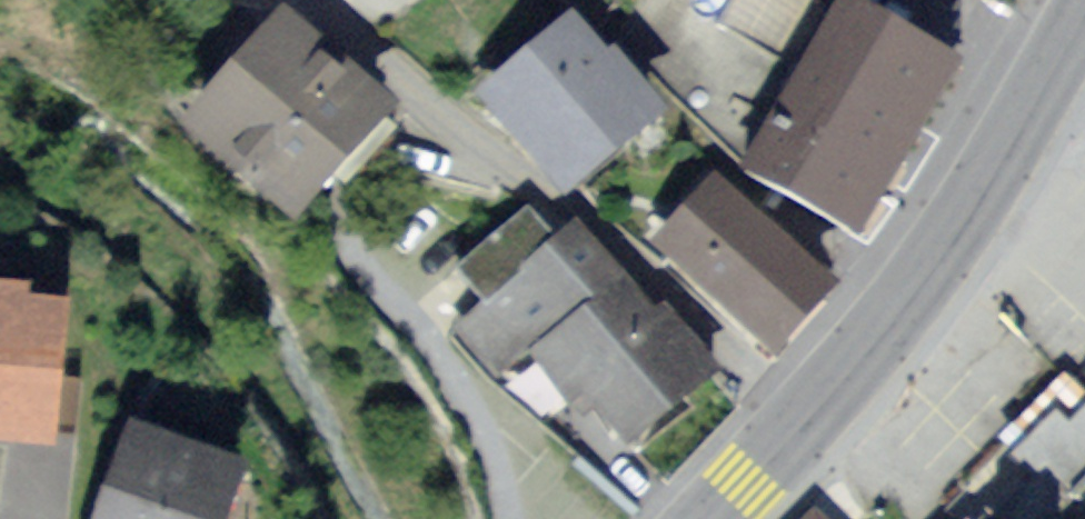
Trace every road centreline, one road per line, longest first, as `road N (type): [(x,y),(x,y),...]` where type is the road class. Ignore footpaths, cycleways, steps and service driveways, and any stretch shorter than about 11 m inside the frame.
road 1 (residential): [(308,0),(549,195),(802,421)]
road 2 (primary): [(802,421),(939,257),(1084,12)]
road 3 (primary): [(711,518),(802,421)]

